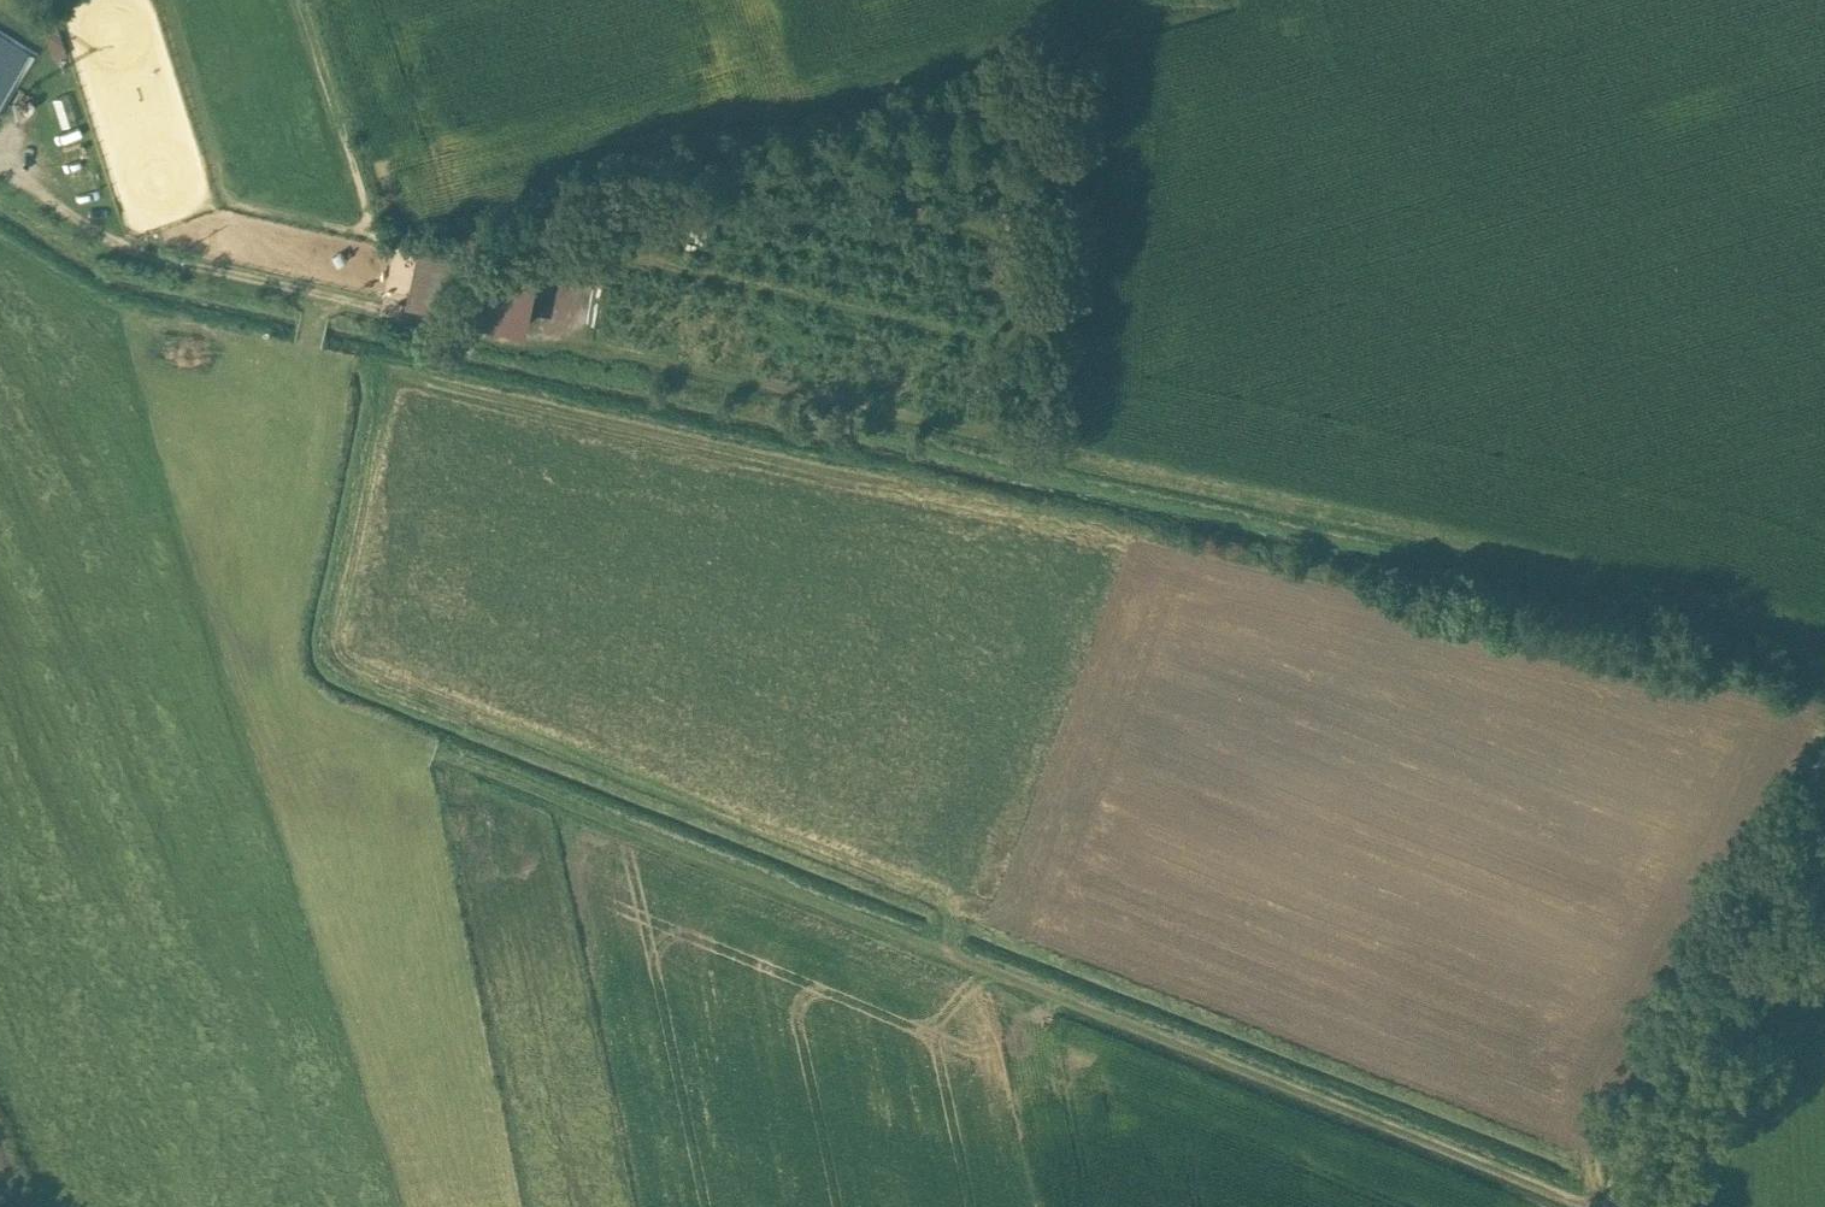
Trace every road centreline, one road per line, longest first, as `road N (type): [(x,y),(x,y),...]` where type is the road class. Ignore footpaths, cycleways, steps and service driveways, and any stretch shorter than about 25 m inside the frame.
road 1 (track): [(1591,1206),(436,752)]
road 2 (unclassified): [(1824,779),(1672,1082),(1641,1206)]
road 3 (track): [(0,172),(134,249),(381,306)]

